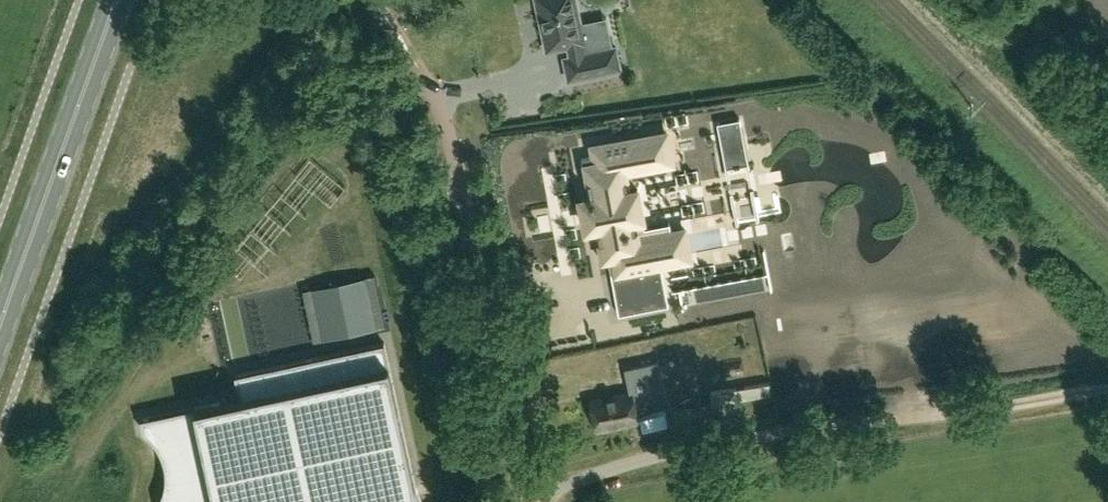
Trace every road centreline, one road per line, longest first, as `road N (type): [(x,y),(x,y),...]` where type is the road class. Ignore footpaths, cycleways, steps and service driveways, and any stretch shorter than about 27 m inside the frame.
road 1 (residential): [(529,501),(453,152),(396,30)]
road 2 (primary): [(116,0),(0,324)]
road 3 (track): [(766,436),(1107,391)]

